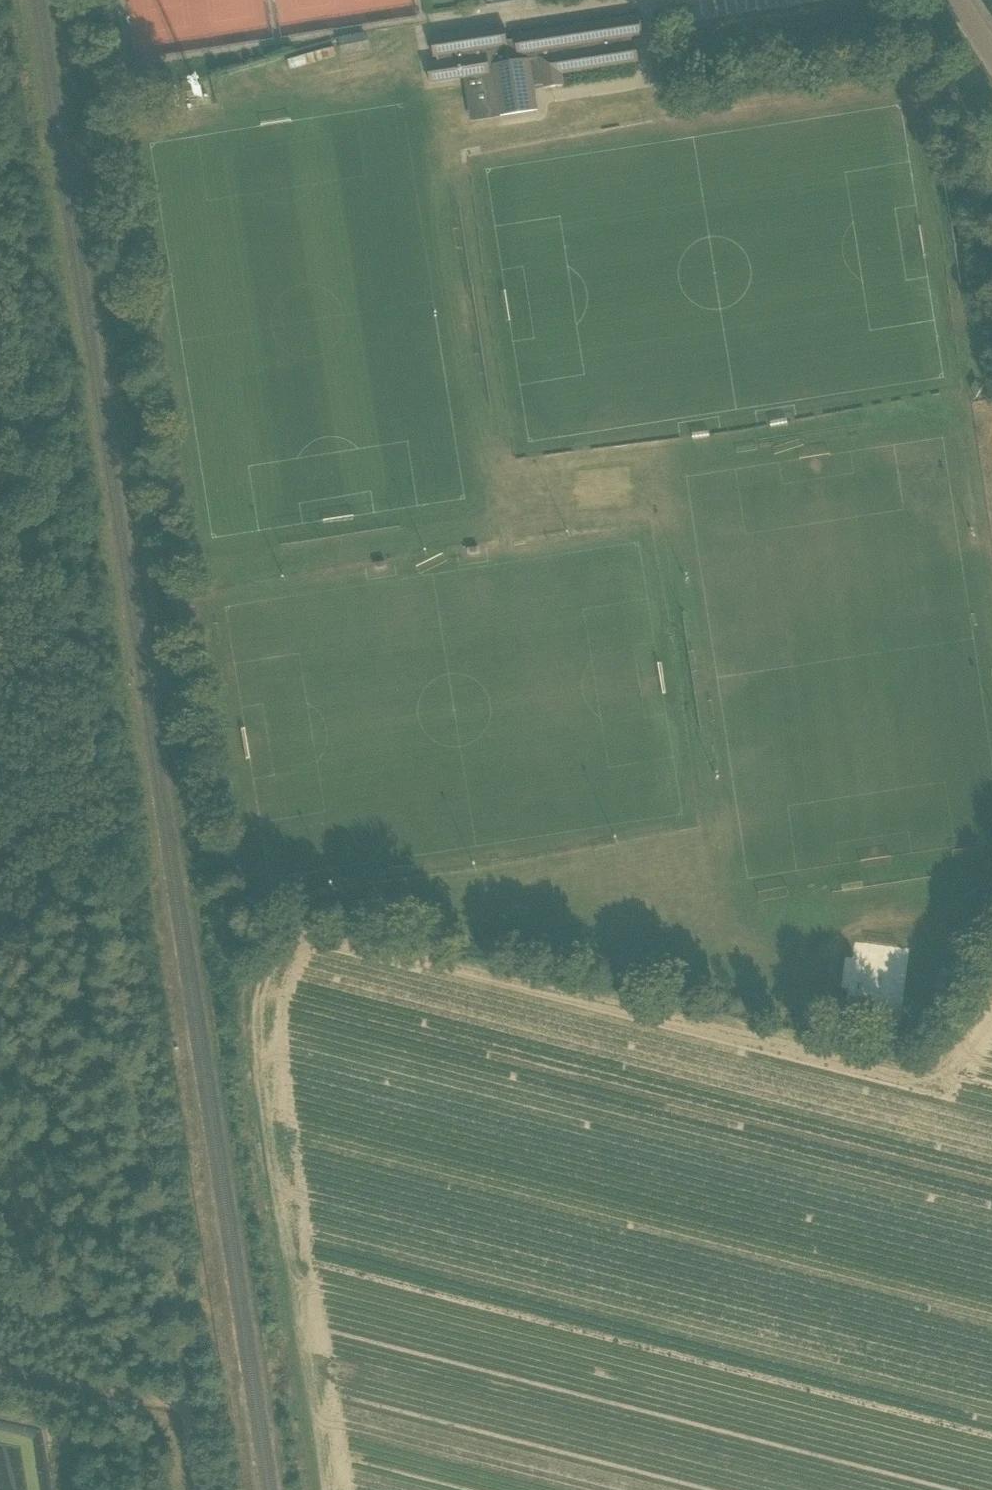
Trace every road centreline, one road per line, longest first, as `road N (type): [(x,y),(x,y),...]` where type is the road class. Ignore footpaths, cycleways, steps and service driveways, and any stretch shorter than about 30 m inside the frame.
road 1 (track): [(0,919),(16,927),(107,915),(189,1408)]
road 2 (track): [(323,1489),(246,999)]
road 3 (track): [(0,1366),(189,1408)]

